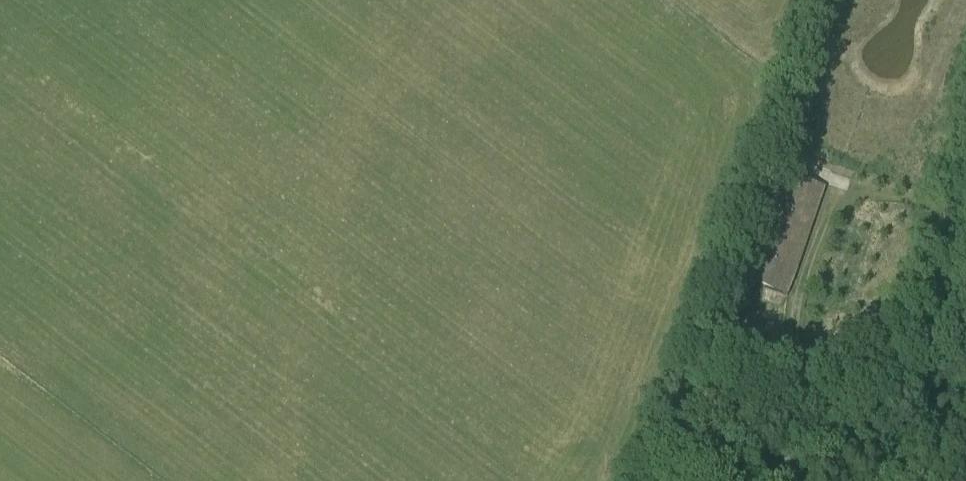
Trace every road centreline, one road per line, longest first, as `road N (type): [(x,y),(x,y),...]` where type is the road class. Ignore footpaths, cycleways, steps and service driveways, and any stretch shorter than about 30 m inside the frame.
road 1 (unclassified): [(769,480),(965,307)]

